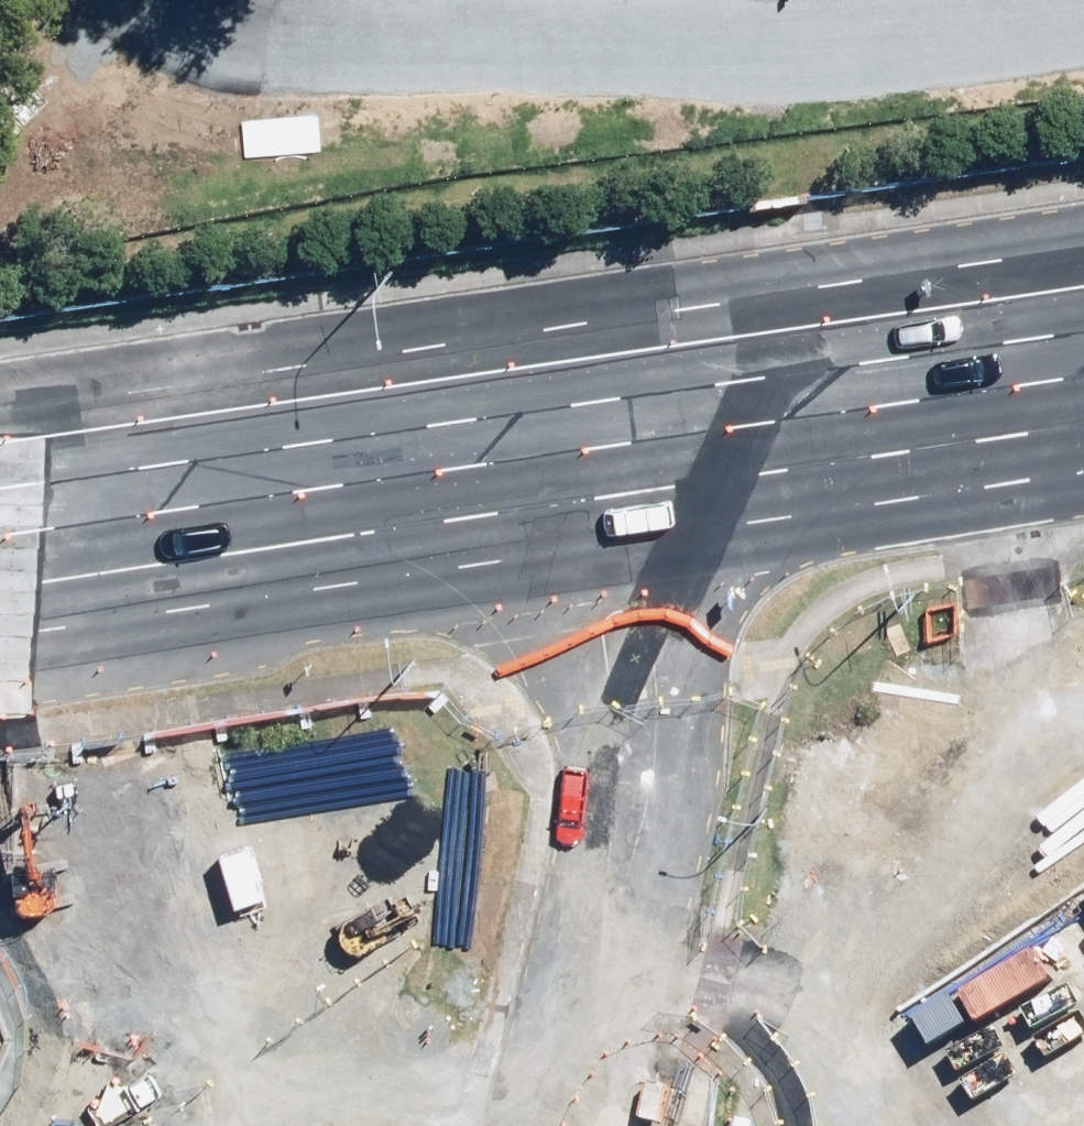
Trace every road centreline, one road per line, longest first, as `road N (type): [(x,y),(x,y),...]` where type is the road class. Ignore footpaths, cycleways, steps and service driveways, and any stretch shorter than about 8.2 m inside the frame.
road 1 (primary): [(210,817),(311,645),(396,546),(550,443),(643,394),(758,354),(907,316),(1083,287)]
road 2 (primary): [(1083,456),(907,488),(664,593),(534,682),(431,790),(370,887)]
road 3 (unknown): [(106,772),(209,580),(293,478),(418,380),(589,294)]
road 4 (residential): [(760,1125),(903,1041),(1048,983)]
road 5 (primary): [(0,726),(210,817)]
road 6 (primary): [(210,817),(370,887)]
road 7 (primary): [(107,1125),(141,954)]
road 8 (primary): [(299,1027),(141,954)]
road 9 (primary): [(370,887),(299,1027)]
road 10 (primary): [(141,954),(0,889)]
road 11 (primary): [(141,954),(210,817)]

